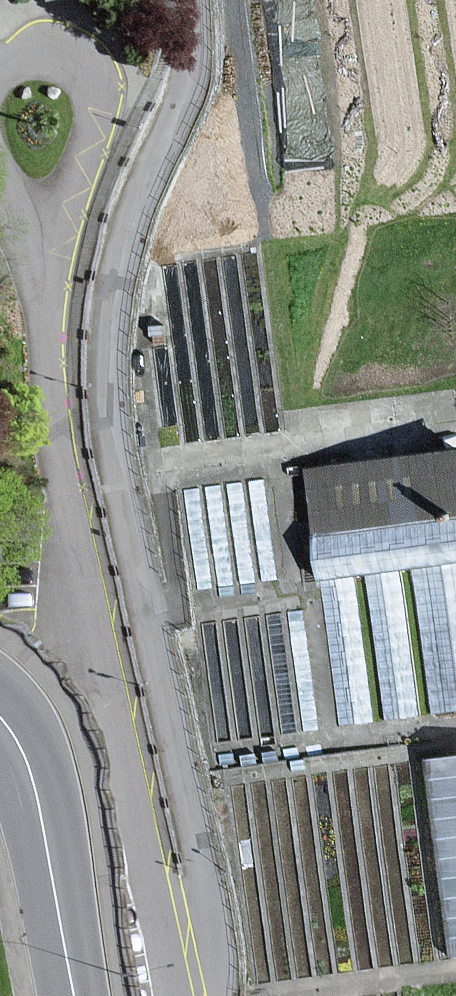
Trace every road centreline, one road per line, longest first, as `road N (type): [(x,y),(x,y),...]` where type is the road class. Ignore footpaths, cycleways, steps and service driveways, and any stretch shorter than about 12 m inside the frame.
road 1 (unclassified): [(167,995),(64,511),(41,277)]
road 2 (unclassified): [(41,277),(98,141),(98,85),(88,66),(51,50),(0,62)]
road 3 (secondary): [(0,719),(22,751),(39,807),(70,995)]

